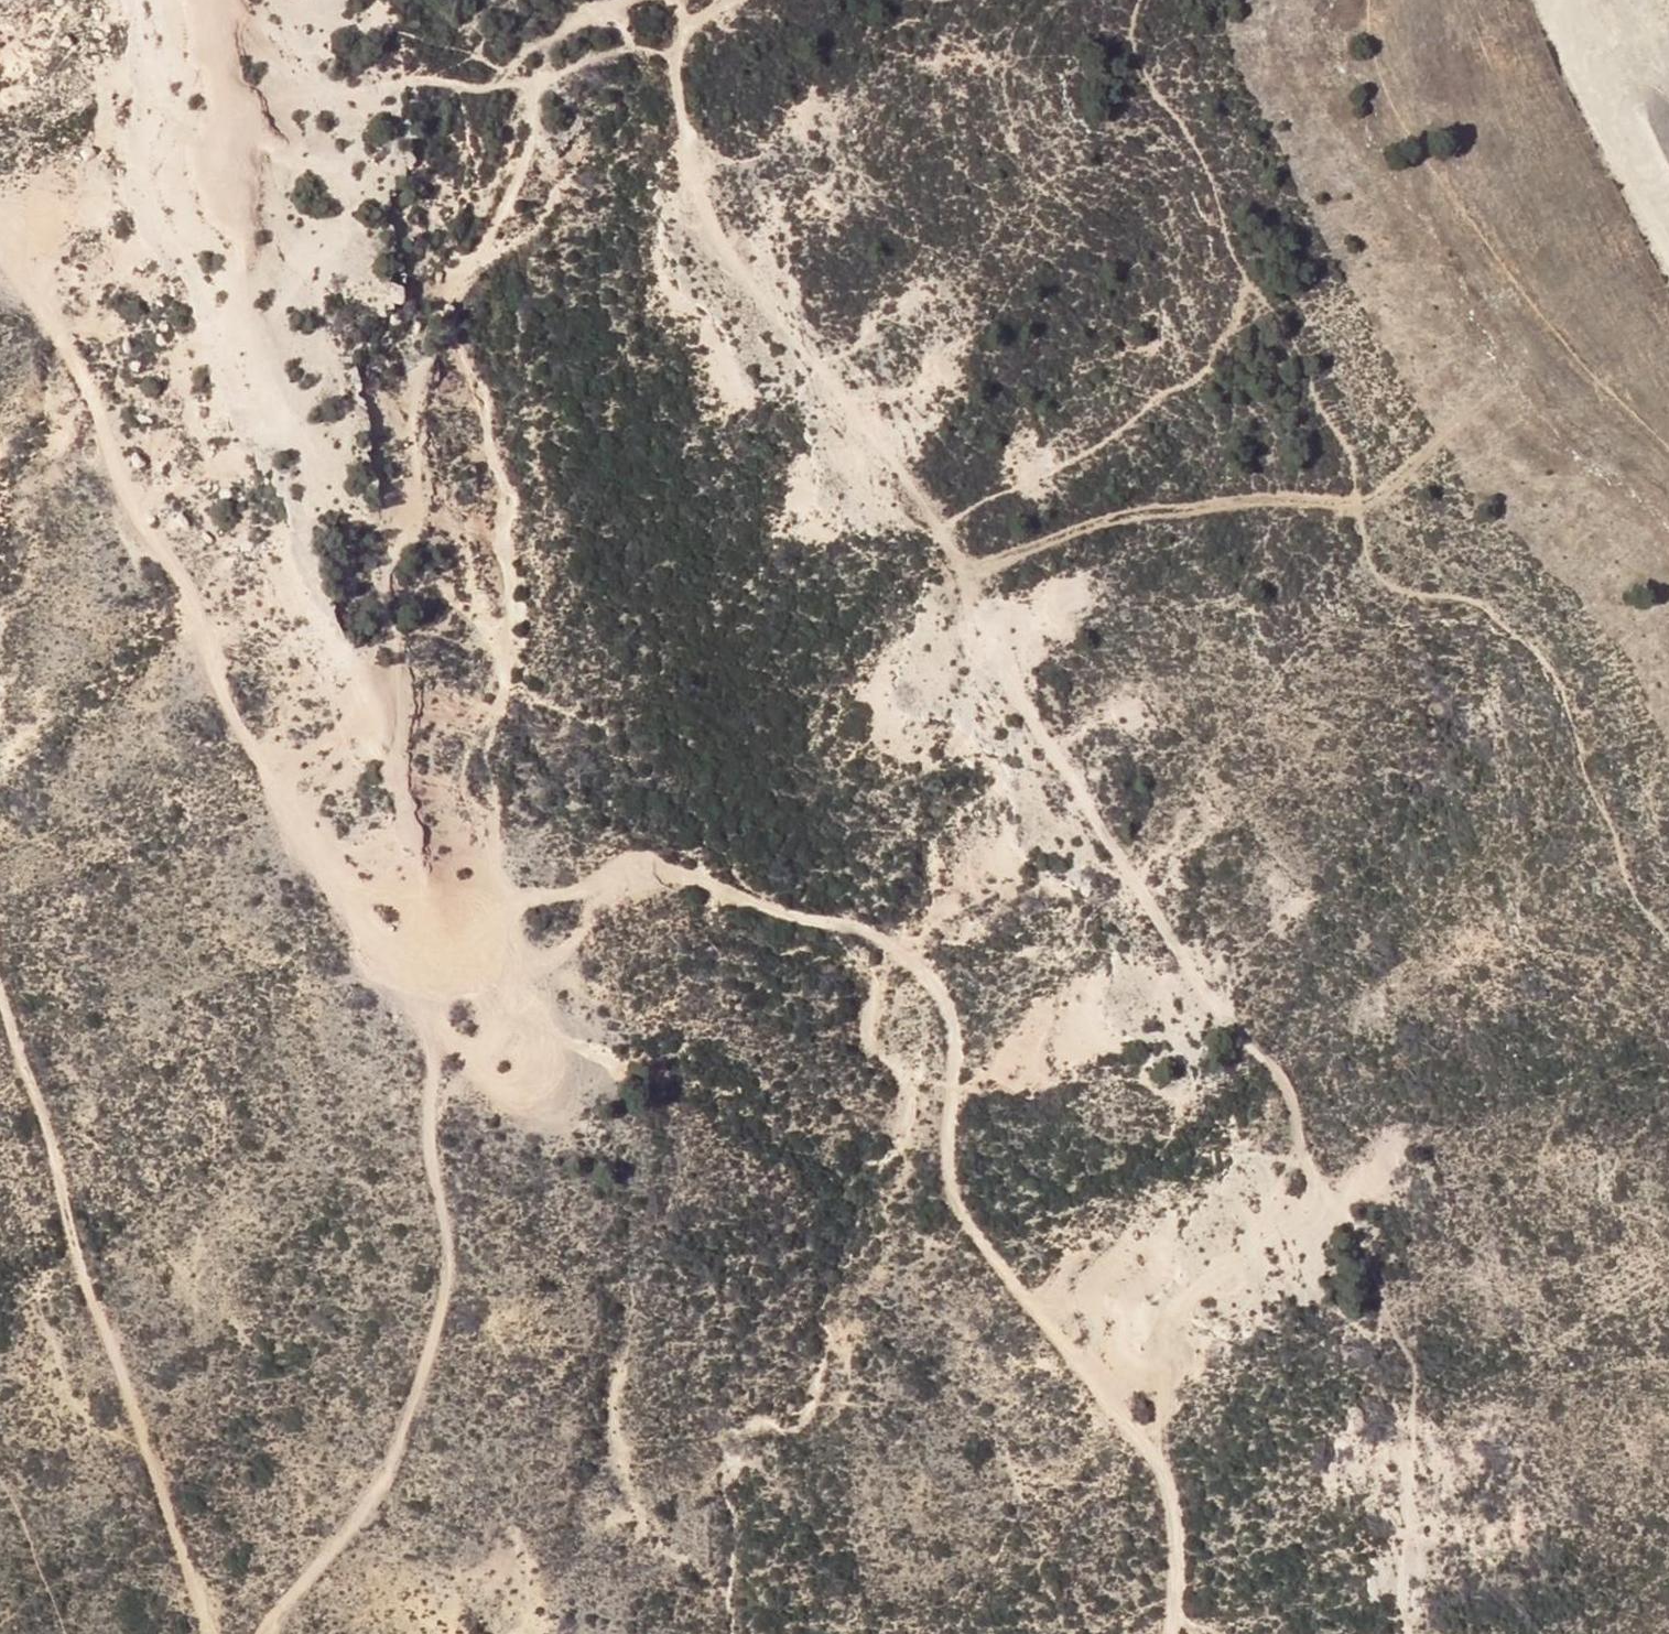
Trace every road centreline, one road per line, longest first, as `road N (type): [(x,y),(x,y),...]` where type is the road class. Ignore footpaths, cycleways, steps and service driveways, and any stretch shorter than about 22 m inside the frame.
road 1 (track): [(0,252),(64,344),(125,508),(199,615),(286,827),(378,970),(455,969),(506,902),(677,876),(866,933),(908,955),(953,1013),(957,1066),(947,1164),(971,1233),(1175,1491),(1178,1601),(1168,1633)]
road 2 (track): [(276,1633),(401,1439),(445,1300),(448,1212),(427,1123),(455,969)]
road 3 (track): [(207,1633),(0,997)]

